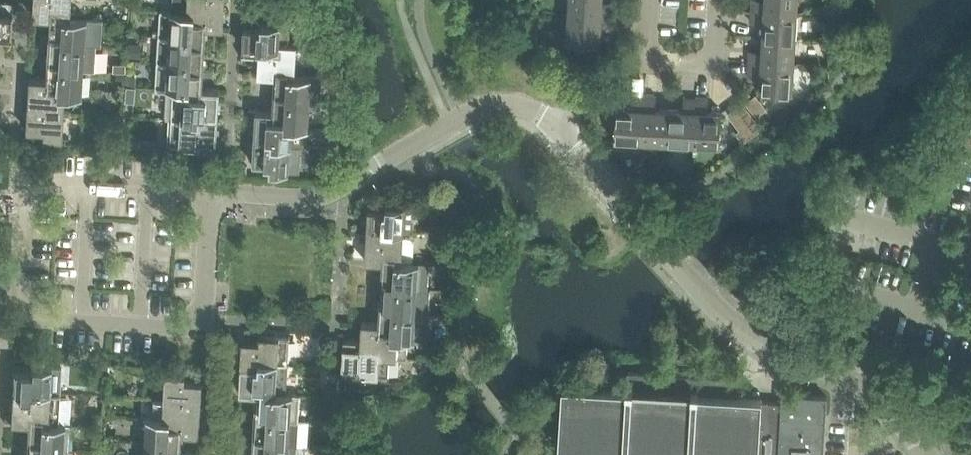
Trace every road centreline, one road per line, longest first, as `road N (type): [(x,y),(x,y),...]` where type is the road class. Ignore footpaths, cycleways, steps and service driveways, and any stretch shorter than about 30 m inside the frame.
road 1 (residential): [(557,129),(724,317),(895,406),(924,454)]
road 2 (residential): [(208,193),(329,195),(494,106),(536,111),(557,129)]
road 3 (residential): [(19,319),(203,329),(208,193)]
road 4 (residential): [(19,319),(28,185),(208,193)]
road 5 (residential): [(651,50),(651,61),(716,64),(718,0)]
road 6 (residential): [(651,50),(557,129)]

